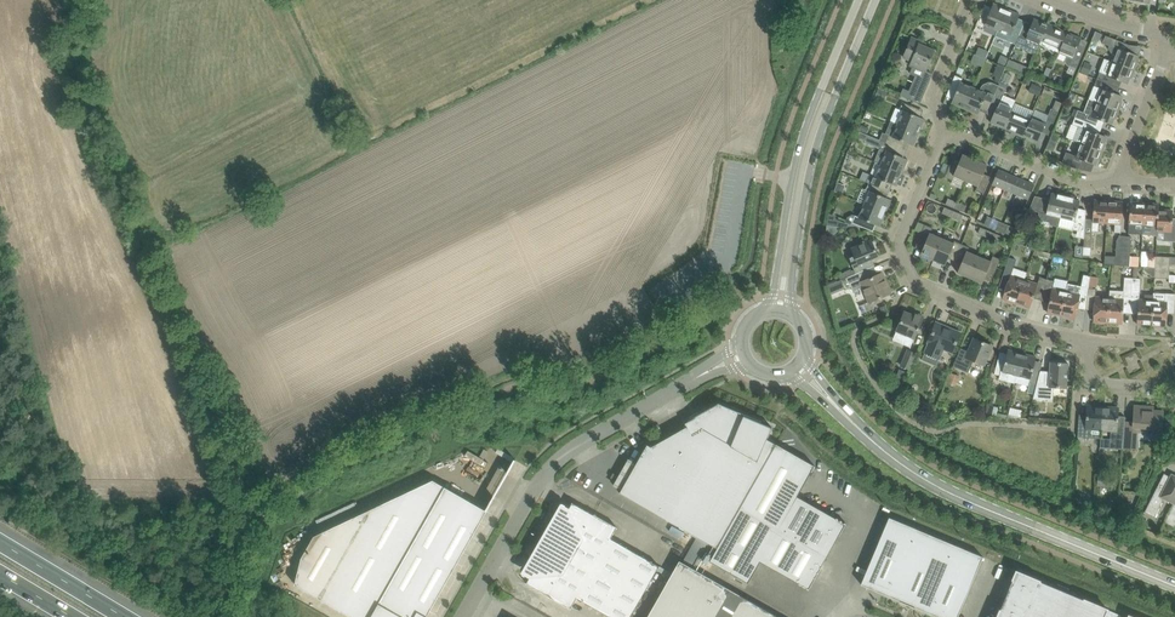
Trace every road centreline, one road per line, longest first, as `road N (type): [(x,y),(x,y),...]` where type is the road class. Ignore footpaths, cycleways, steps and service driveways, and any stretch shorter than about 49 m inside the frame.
road 1 (secondary): [(1174,586),(937,486),(845,414)]
road 2 (residential): [(945,128),(898,243),(914,282),(1013,323),(1088,340)]
road 3 (unclassified): [(692,379),(569,448),(543,473),(461,616)]
road 4 (secondary): [(791,313),(809,170),(875,0)]
road 5 (secondary): [(858,0),(806,123),(766,310)]
road 6 (residential): [(1117,179),(1077,183),(945,128)]
road 7 (motorway): [(124,616),(0,542)]
road 8 (residential): [(1117,179),(1167,50)]
road 9 (residential): [(971,0),(932,95),(945,128)]
road 10 (residential): [(1167,50),(1156,31),(1056,0)]
road 11 (residential): [(1088,340),(1088,366),(1100,382),(1162,386),(1174,376)]

